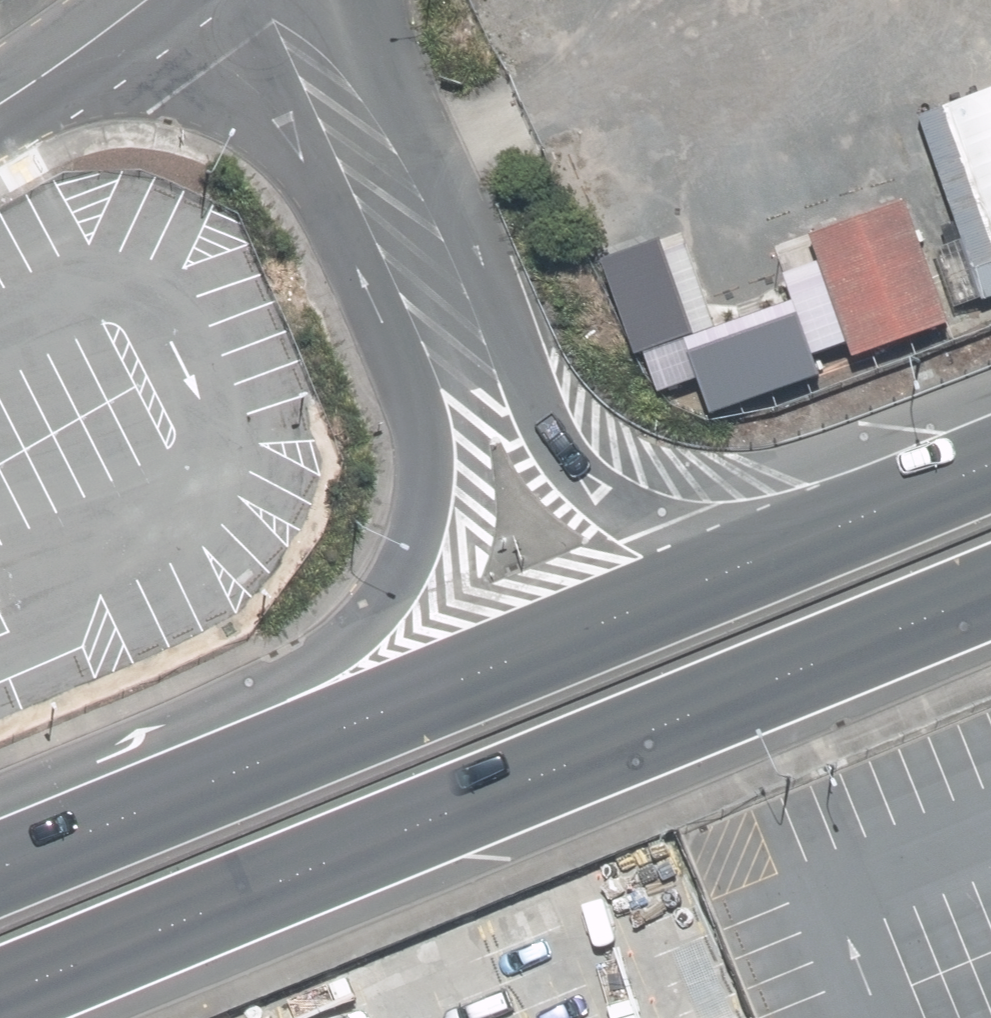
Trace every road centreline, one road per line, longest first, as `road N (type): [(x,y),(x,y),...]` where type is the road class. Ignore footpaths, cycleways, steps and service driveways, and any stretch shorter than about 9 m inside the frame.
road 1 (trunk): [(0,795),(293,670),(335,643),(372,613),(405,564),(426,508),(428,455),(415,399),(208,0)]
road 2 (trunk): [(990,599),(14,1017)]
road 3 (trunk): [(0,871),(781,556)]
road 4 (trunk): [(346,0),(454,192),(537,402),(574,468),(663,525),(781,556)]
road 5 (trunk): [(781,556),(990,468)]
road 6 (unclassified): [(148,0),(0,103)]

